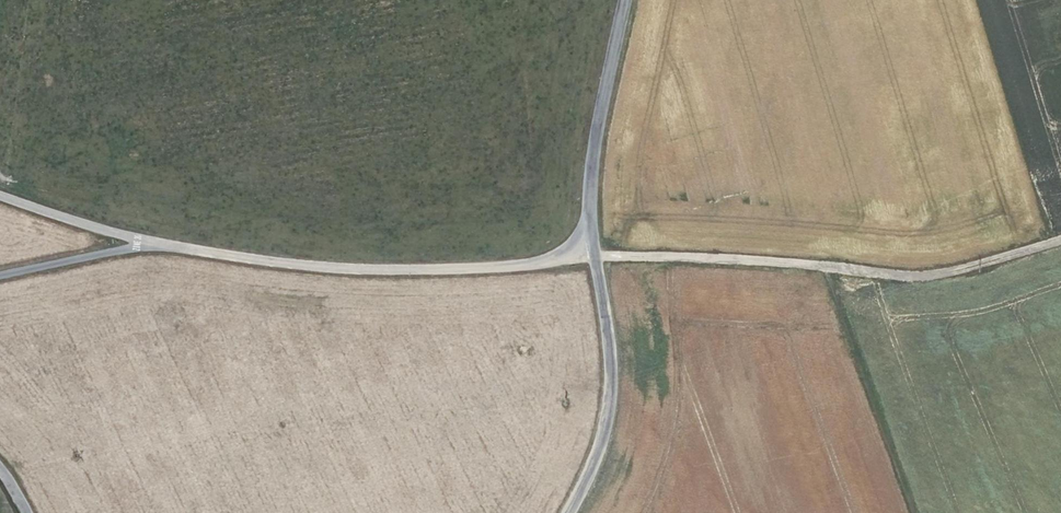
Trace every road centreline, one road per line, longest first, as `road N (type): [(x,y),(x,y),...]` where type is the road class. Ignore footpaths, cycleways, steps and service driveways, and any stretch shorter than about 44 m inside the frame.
road 1 (track): [(595,256),(938,275),(1060,237)]
road 2 (unclassified): [(591,234),(549,262),(468,269),(317,267),(162,244)]
road 3 (tertiary): [(565,512),(606,420),(606,316),(591,234)]
road 4 (tertiary): [(591,234),(592,159),(625,0)]
road 5 (unclassified): [(162,244),(0,196)]
road 6 (unclassified): [(162,244),(0,274)]

